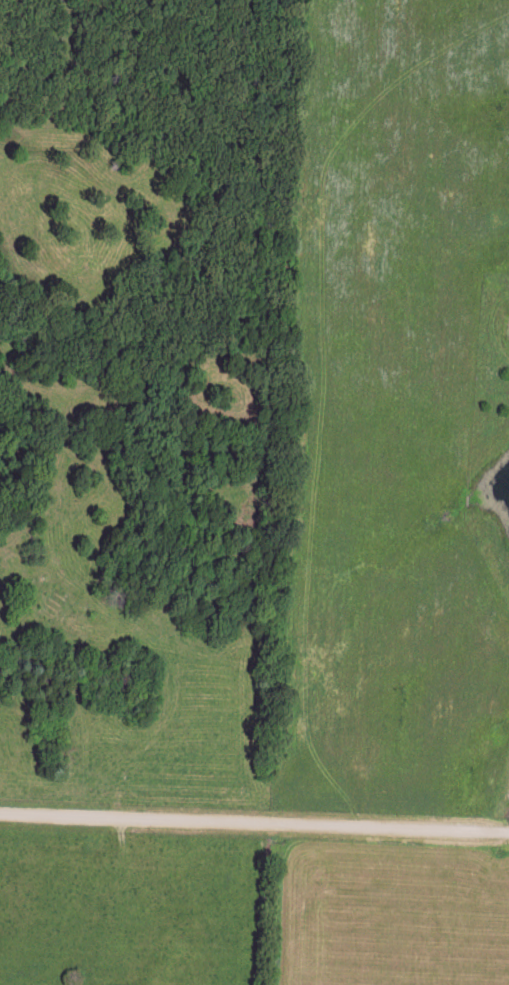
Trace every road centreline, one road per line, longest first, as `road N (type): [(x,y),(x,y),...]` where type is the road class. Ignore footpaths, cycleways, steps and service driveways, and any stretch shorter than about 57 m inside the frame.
road 1 (residential): [(508,835),(0,816)]

